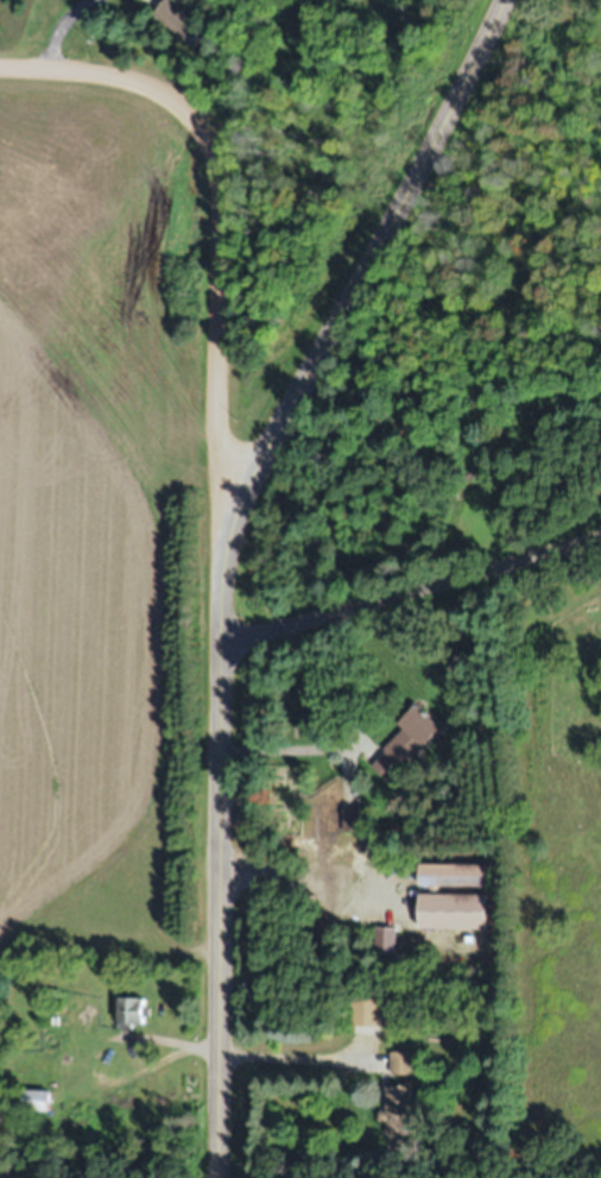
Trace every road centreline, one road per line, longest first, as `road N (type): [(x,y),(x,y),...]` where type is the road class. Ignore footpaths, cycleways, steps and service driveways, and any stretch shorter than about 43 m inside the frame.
road 1 (secondary): [(220,1177),(221,522)]
road 2 (residential): [(221,522),(221,187),(197,105),(137,71),(0,60)]
road 3 (secondary): [(221,522),(500,0)]
road 4 (residential): [(220,642),(600,533)]

